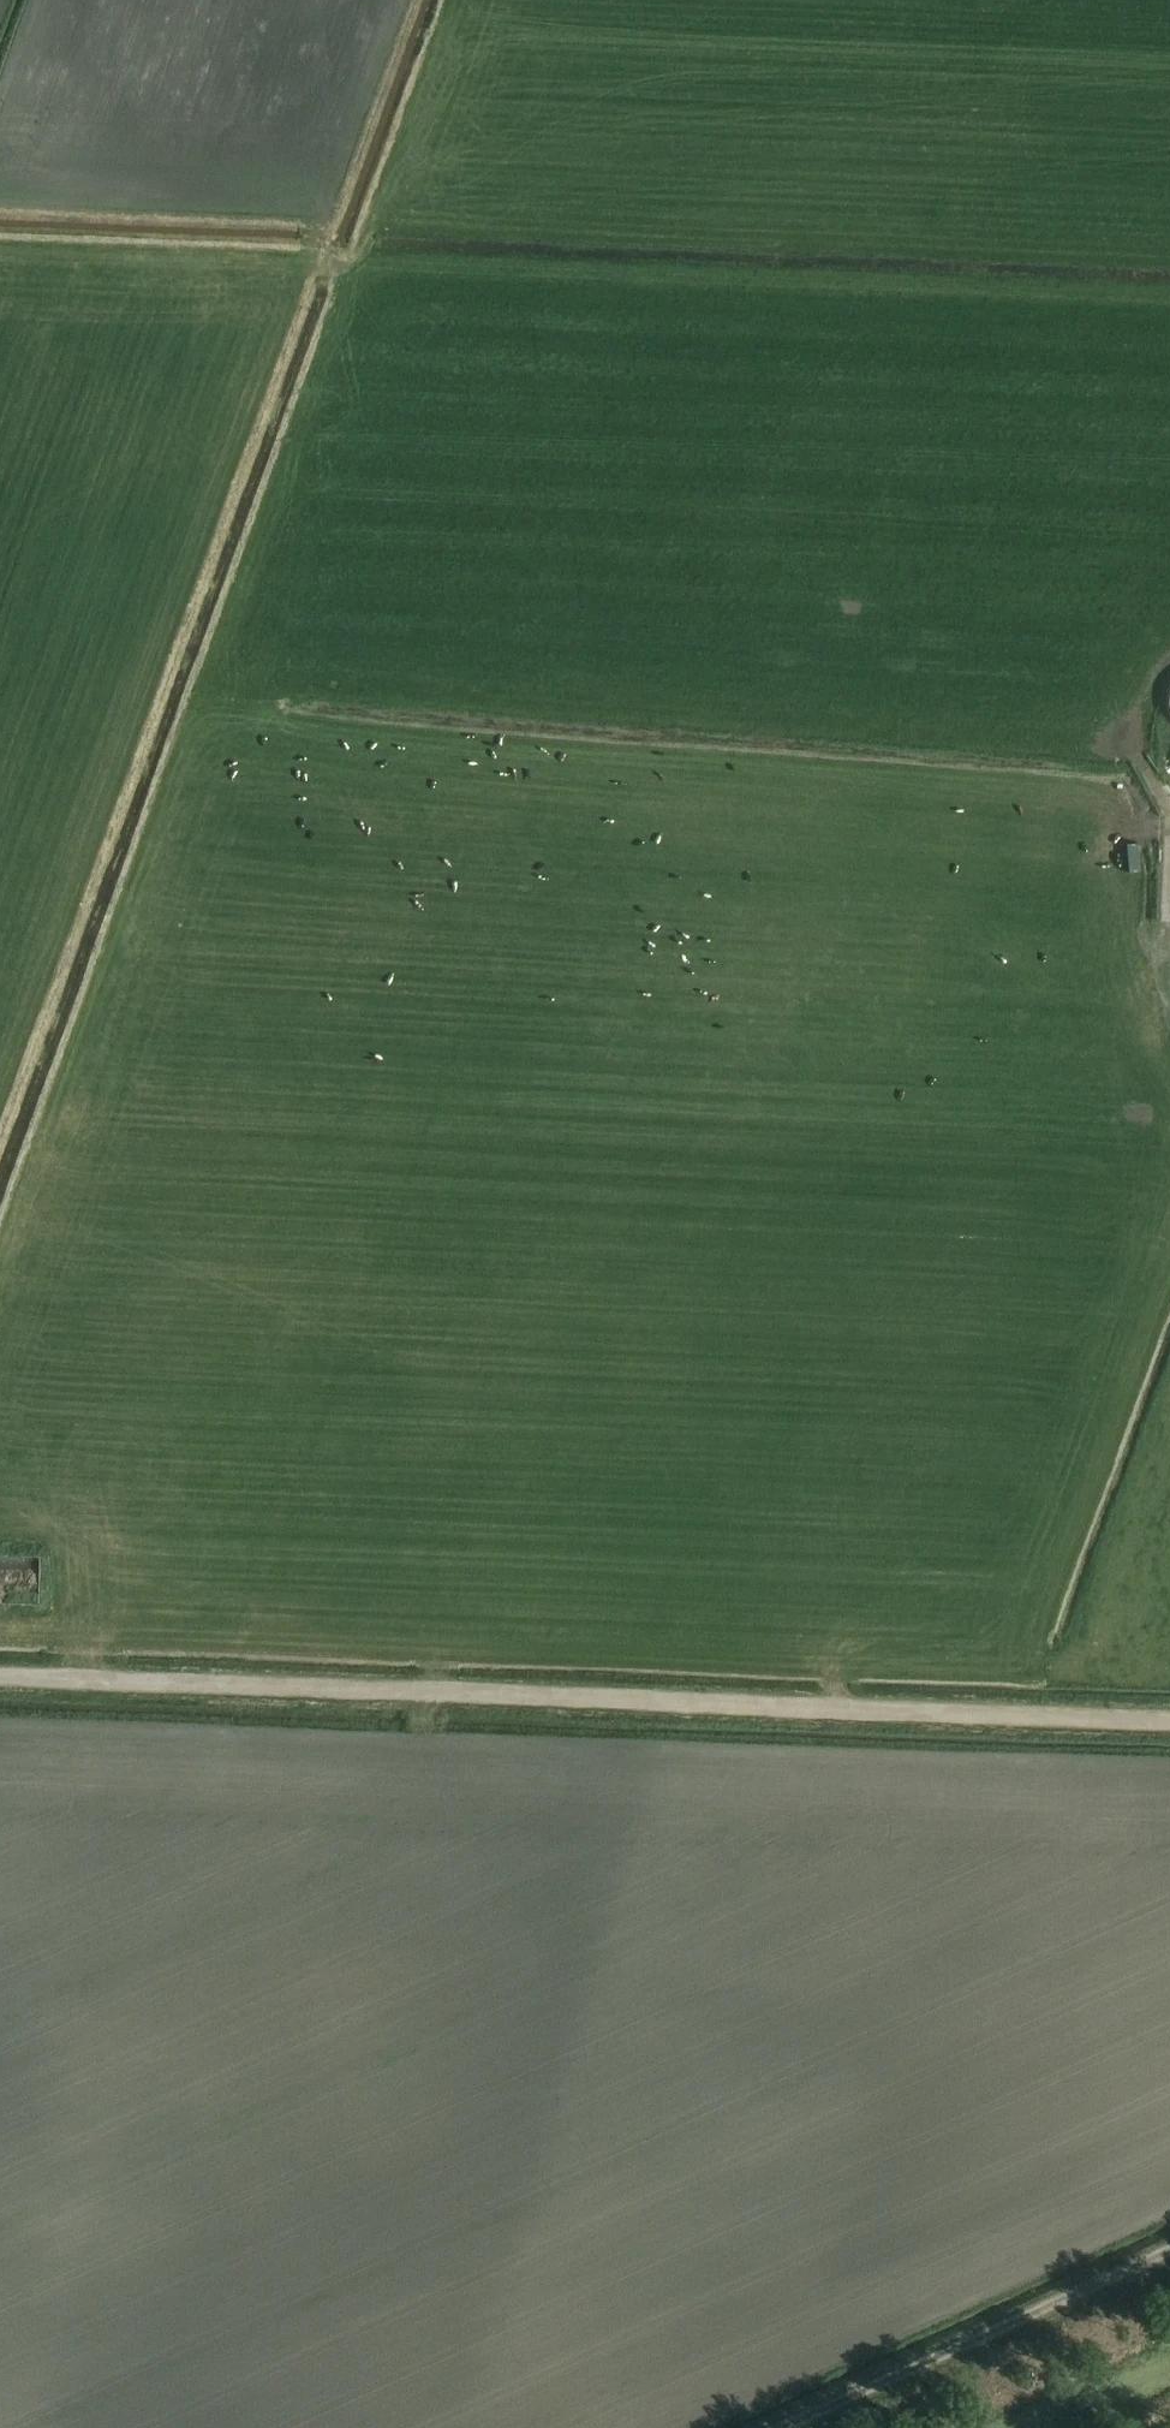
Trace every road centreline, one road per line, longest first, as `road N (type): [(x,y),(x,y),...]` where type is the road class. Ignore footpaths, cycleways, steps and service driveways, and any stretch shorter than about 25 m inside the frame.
road 1 (track): [(1169,1718),(0,1673)]
road 2 (track): [(1169,2252),(784,2427)]

